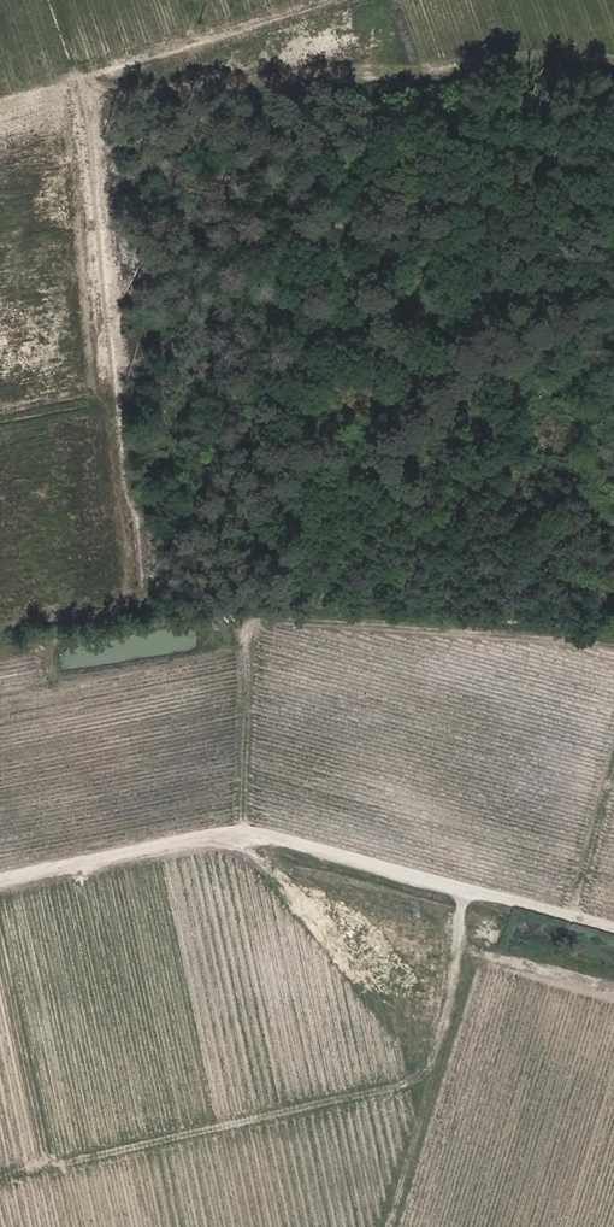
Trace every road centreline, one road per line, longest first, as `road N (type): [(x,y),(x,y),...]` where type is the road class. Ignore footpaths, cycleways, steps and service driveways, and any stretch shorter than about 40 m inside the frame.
road 1 (track): [(613,928),(268,829),(204,830),(0,875)]

